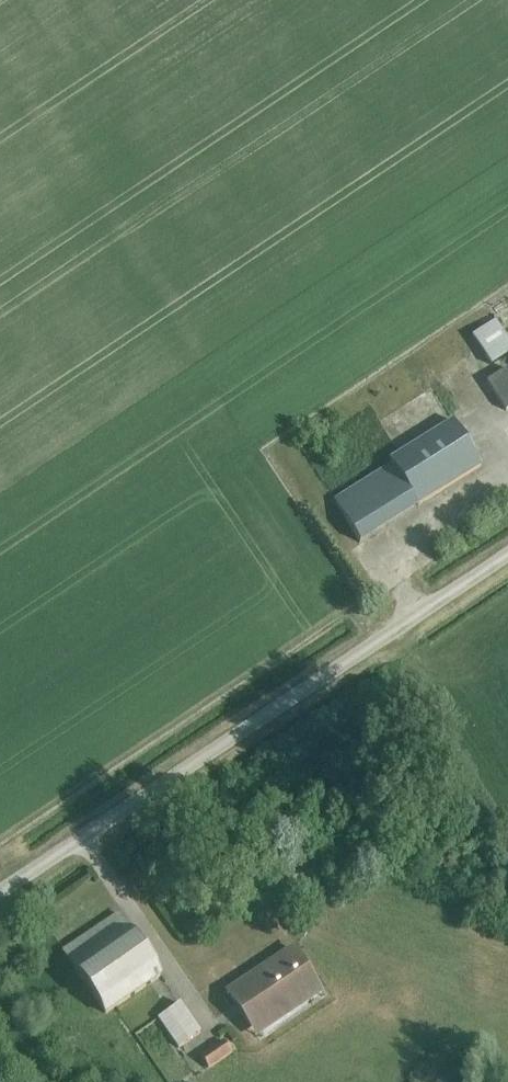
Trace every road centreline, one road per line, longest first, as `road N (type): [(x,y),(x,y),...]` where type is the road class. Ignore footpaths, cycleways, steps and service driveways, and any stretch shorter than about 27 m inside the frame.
road 1 (unclassified): [(0,873),(507,530)]

